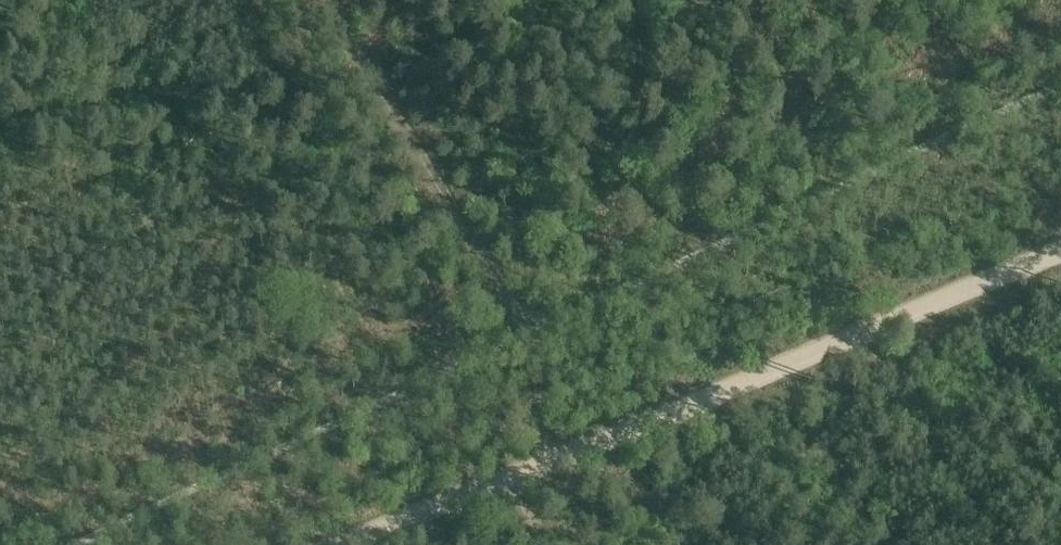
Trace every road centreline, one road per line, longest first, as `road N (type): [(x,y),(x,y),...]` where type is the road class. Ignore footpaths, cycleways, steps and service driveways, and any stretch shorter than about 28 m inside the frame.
road 1 (track): [(344,544),(1060,249)]
road 2 (track): [(325,0),(528,332),(540,357),(545,464)]

